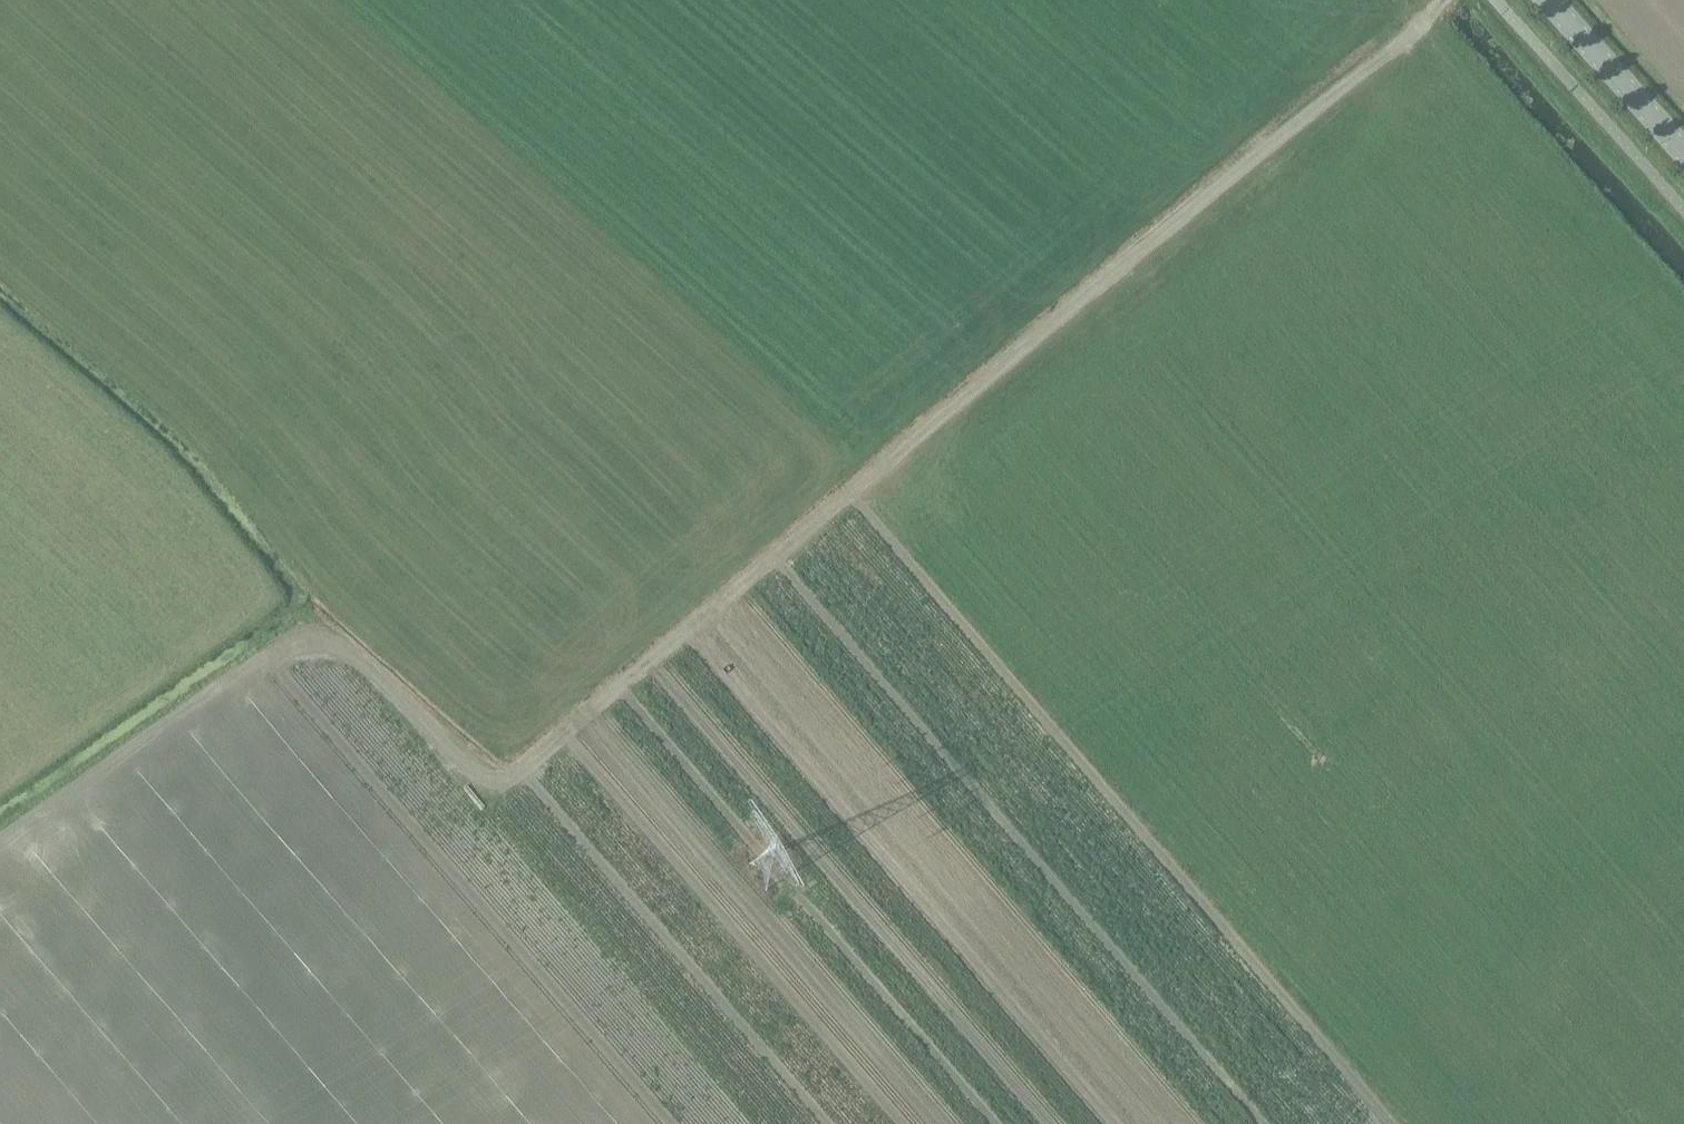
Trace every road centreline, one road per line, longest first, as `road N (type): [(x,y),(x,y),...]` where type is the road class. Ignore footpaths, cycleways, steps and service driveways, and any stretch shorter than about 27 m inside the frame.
road 1 (tertiary): [(1683,159),(1542,0)]

